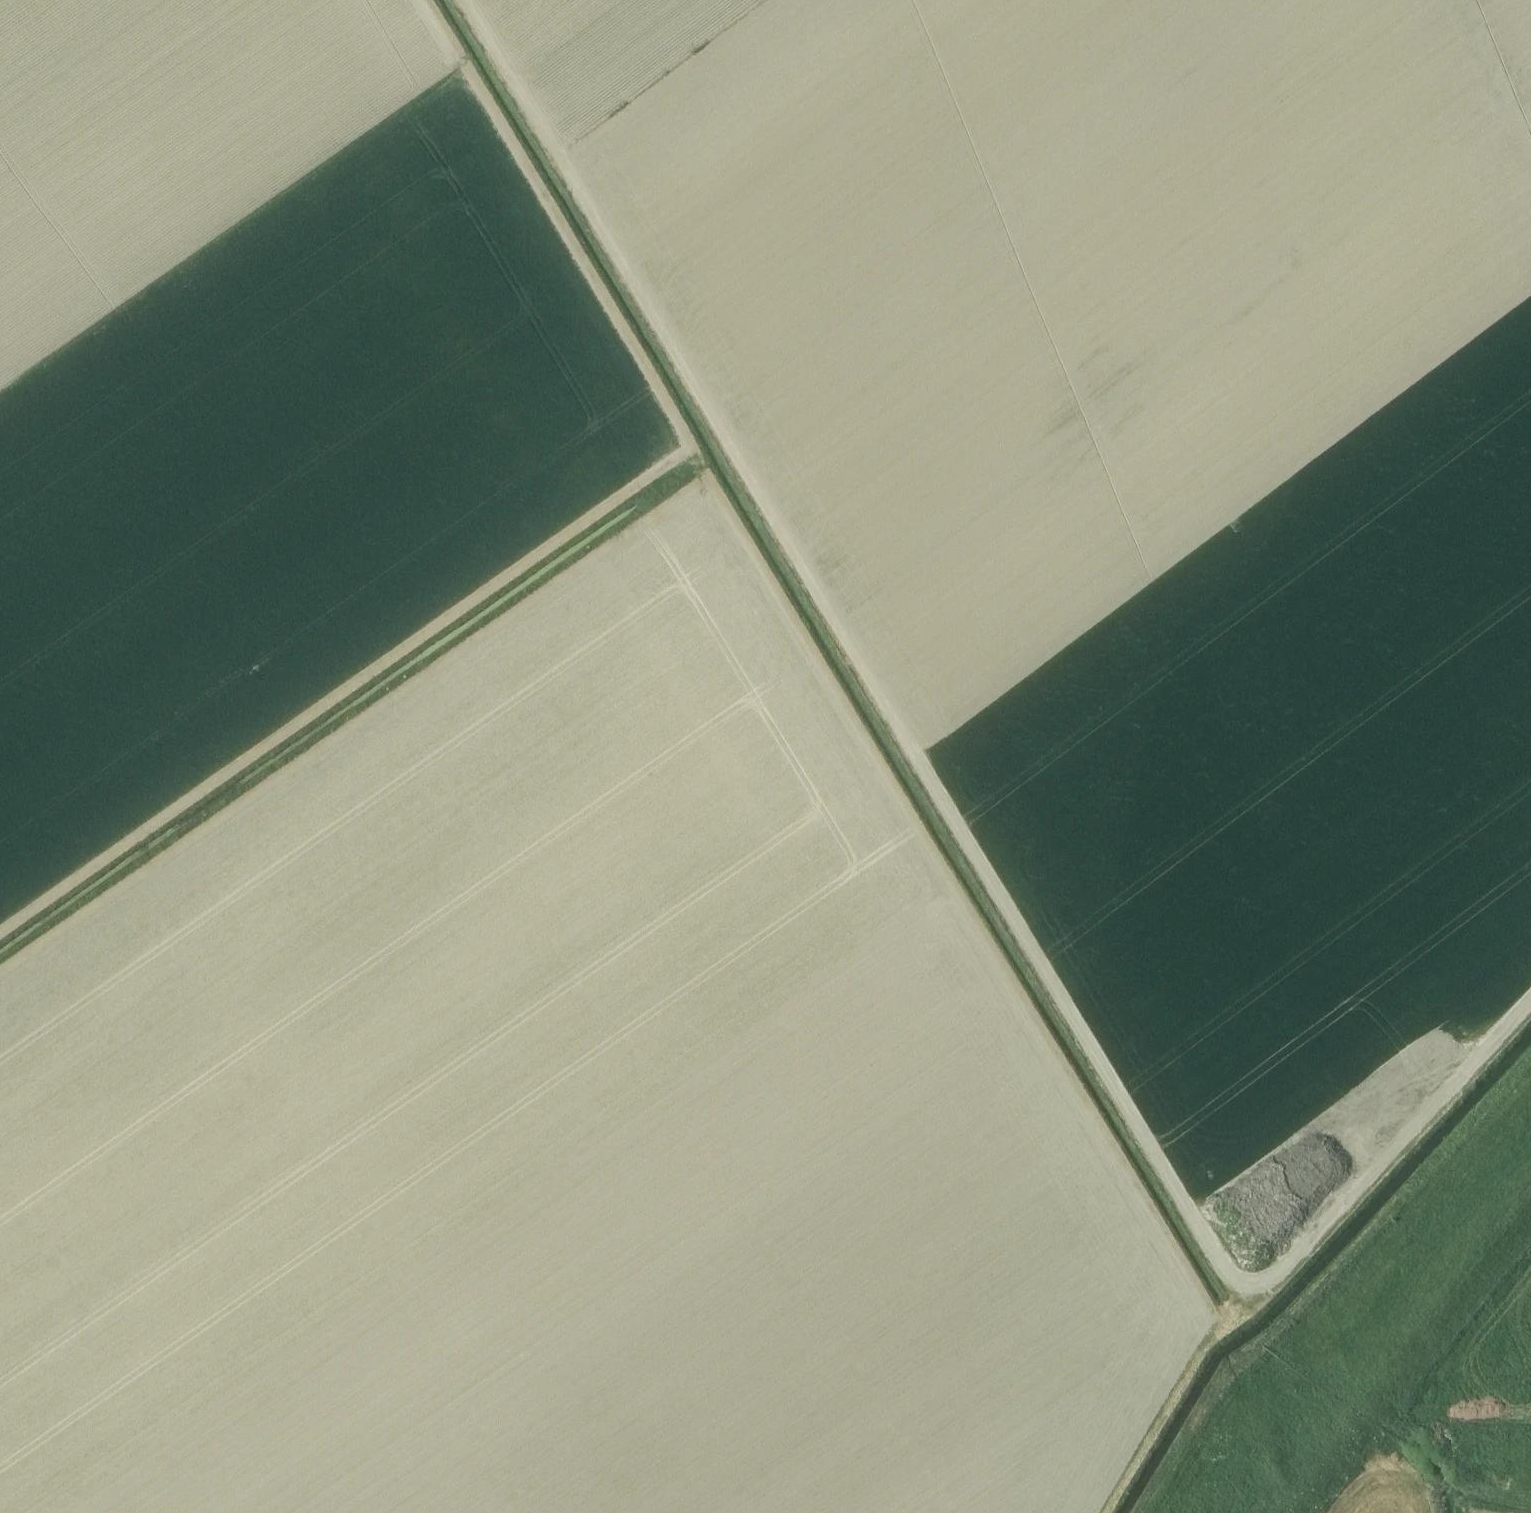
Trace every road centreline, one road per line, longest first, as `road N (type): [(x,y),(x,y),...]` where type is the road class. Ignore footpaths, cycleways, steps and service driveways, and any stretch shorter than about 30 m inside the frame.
road 1 (track): [(1530,153),(1470,0)]

